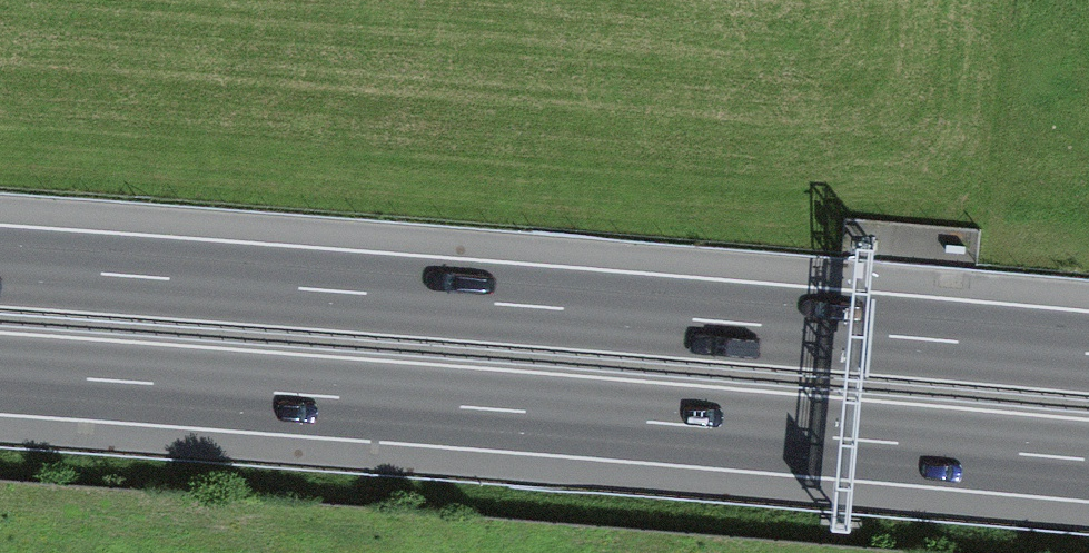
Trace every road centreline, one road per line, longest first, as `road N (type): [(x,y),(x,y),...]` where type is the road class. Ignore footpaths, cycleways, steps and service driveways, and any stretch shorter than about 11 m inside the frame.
road 1 (motorway): [(0,374),(1088,457)]
road 2 (motorway): [(1088,352),(0,270)]

